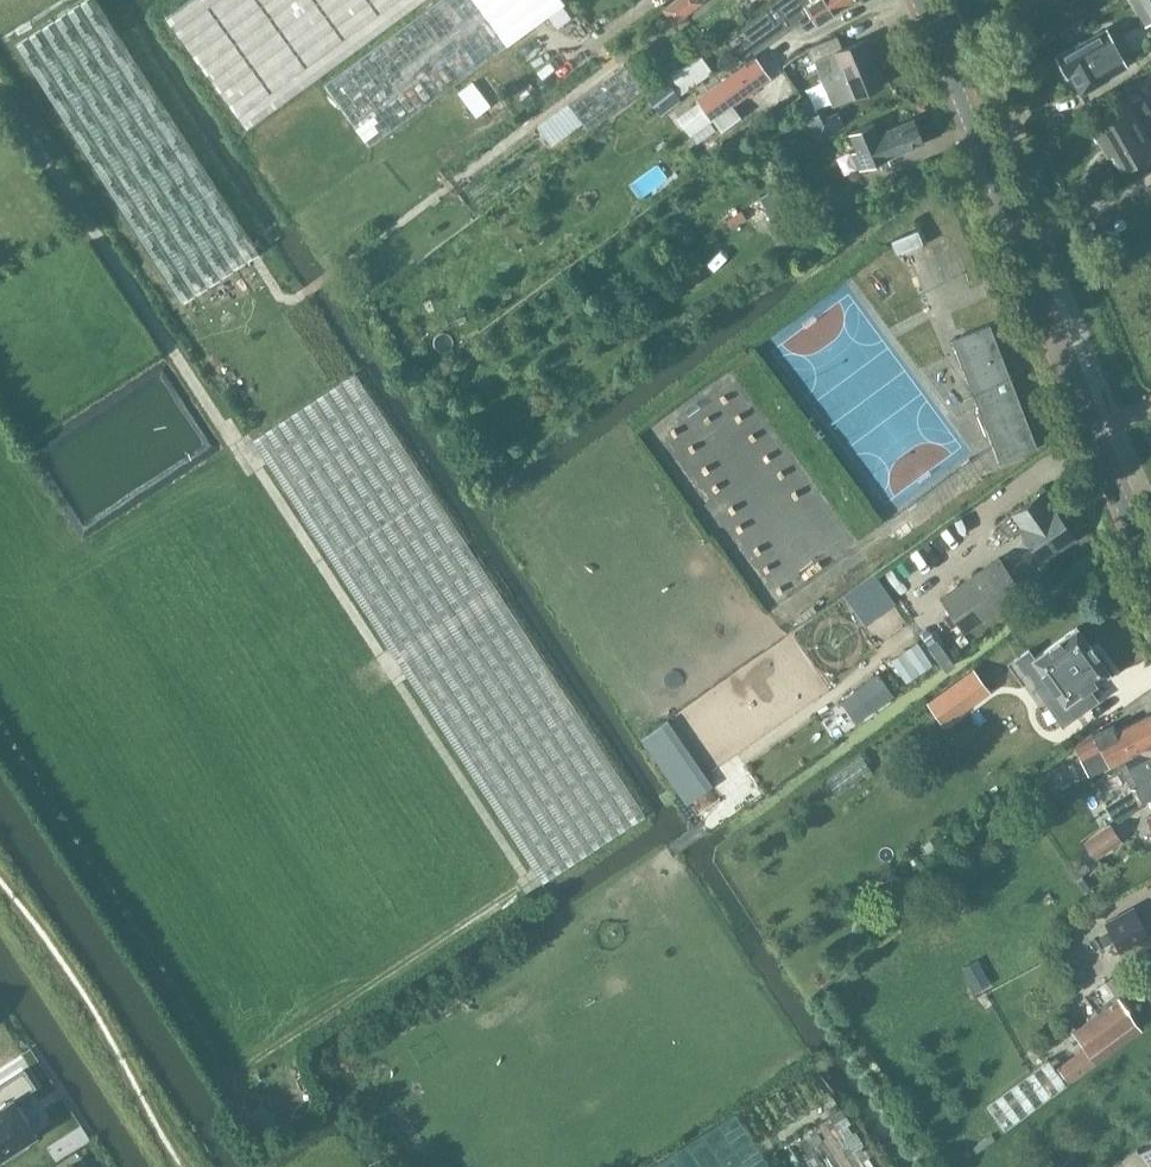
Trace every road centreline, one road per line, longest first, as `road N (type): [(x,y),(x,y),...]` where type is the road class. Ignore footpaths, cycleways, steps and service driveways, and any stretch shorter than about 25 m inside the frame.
road 1 (track): [(411,1062),(706,826),(729,797),(738,759),(917,631),(936,588),(1020,486),(1096,434)]
road 2 (tertiary): [(1150,569),(920,0)]

